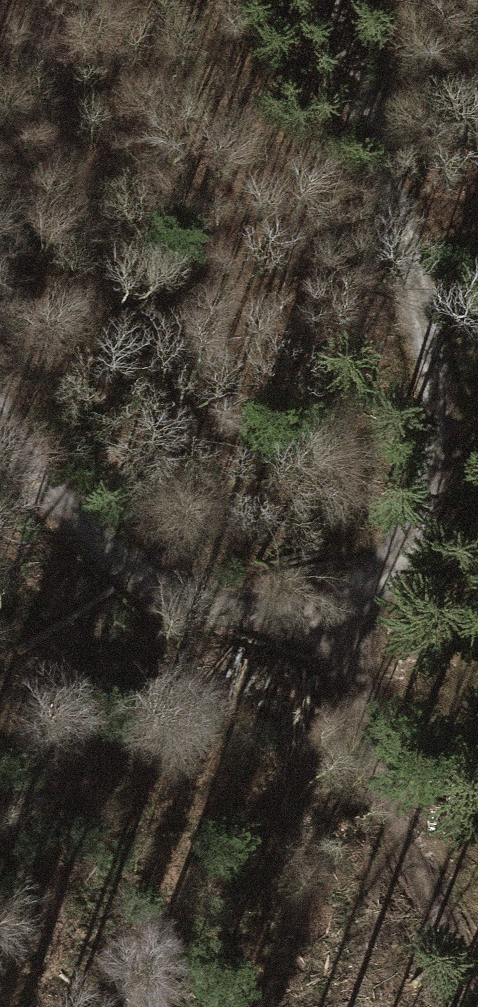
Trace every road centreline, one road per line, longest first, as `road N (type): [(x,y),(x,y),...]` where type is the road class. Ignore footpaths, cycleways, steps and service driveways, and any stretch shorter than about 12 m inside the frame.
road 1 (track): [(0,423),(37,478),(158,599),(307,615),(374,583),(427,447),(412,299),(359,43),(340,0)]
road 2 (track): [(307,615),(361,765),(469,1006)]

